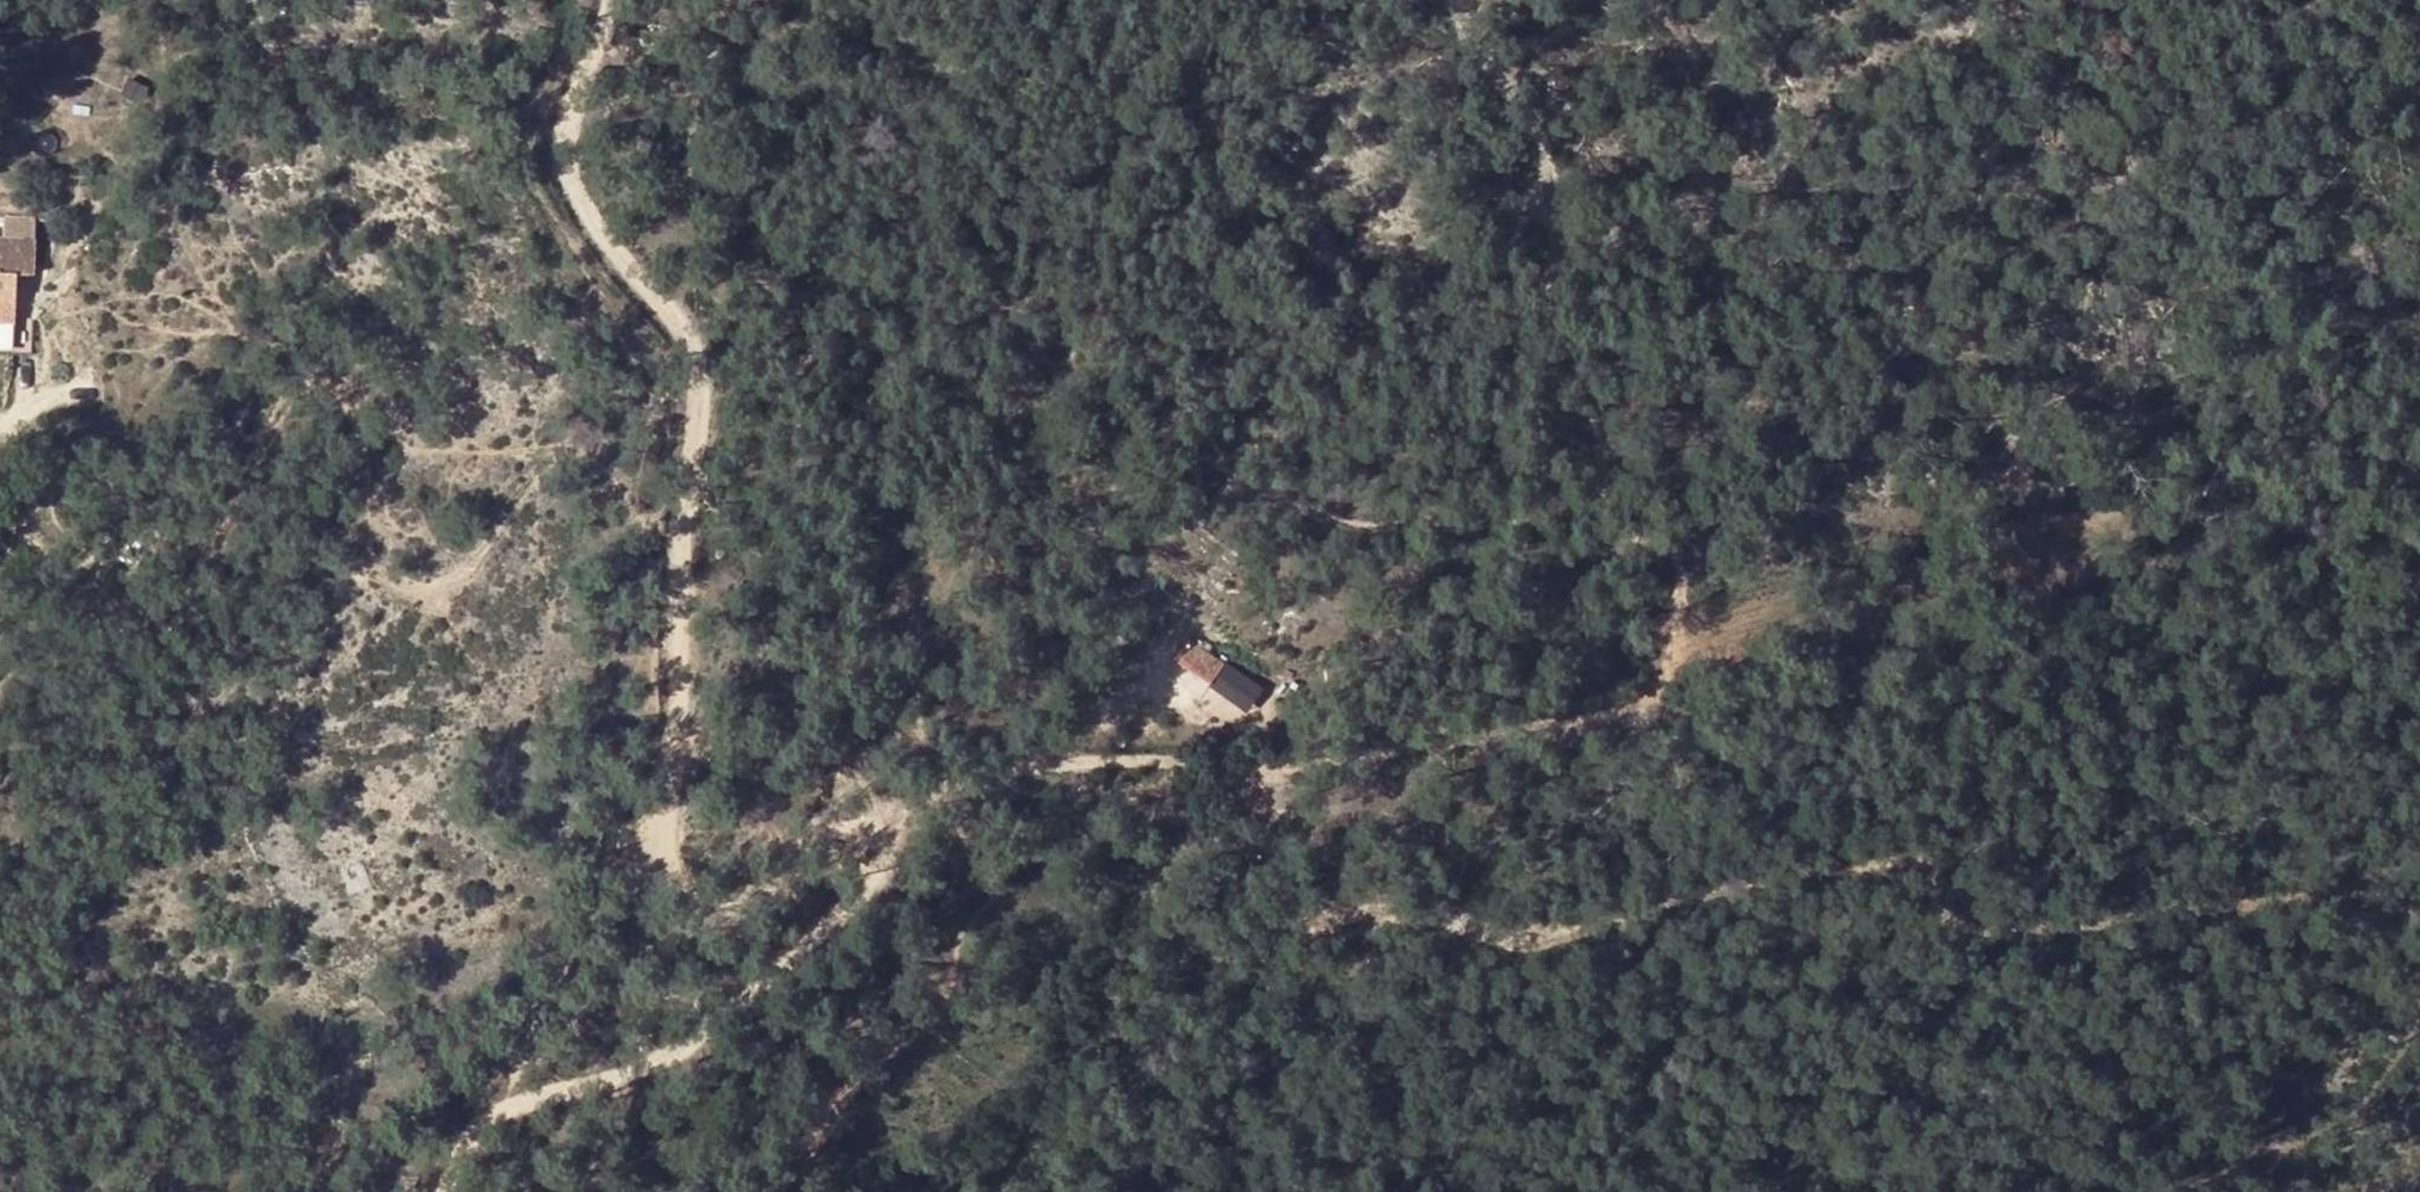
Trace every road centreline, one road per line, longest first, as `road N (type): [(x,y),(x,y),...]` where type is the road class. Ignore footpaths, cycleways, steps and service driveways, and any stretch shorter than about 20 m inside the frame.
road 1 (track): [(458,1191),(485,1132),(648,1052),(804,938),(880,848),(848,816),(744,904),(685,867),(669,839),(678,383),(655,314),(557,172),(592,0)]
road 2 (track): [(1256,742),(1310,869),(1474,913),(1656,915),(1856,842),(1954,909),(2320,890),(2400,910),(2419,943)]
road 3 (track): [(671,808),(526,1016),(485,1132)]

